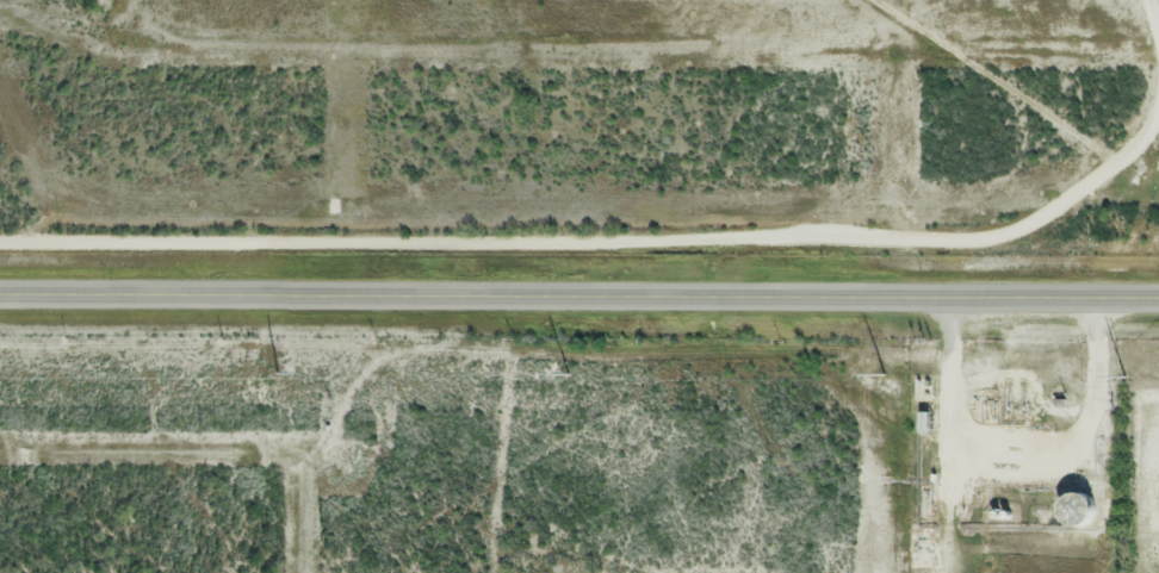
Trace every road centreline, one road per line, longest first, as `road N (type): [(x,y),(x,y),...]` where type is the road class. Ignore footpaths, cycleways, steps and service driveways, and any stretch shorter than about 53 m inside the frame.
road 1 (primary): [(1158,296),(0,294)]

